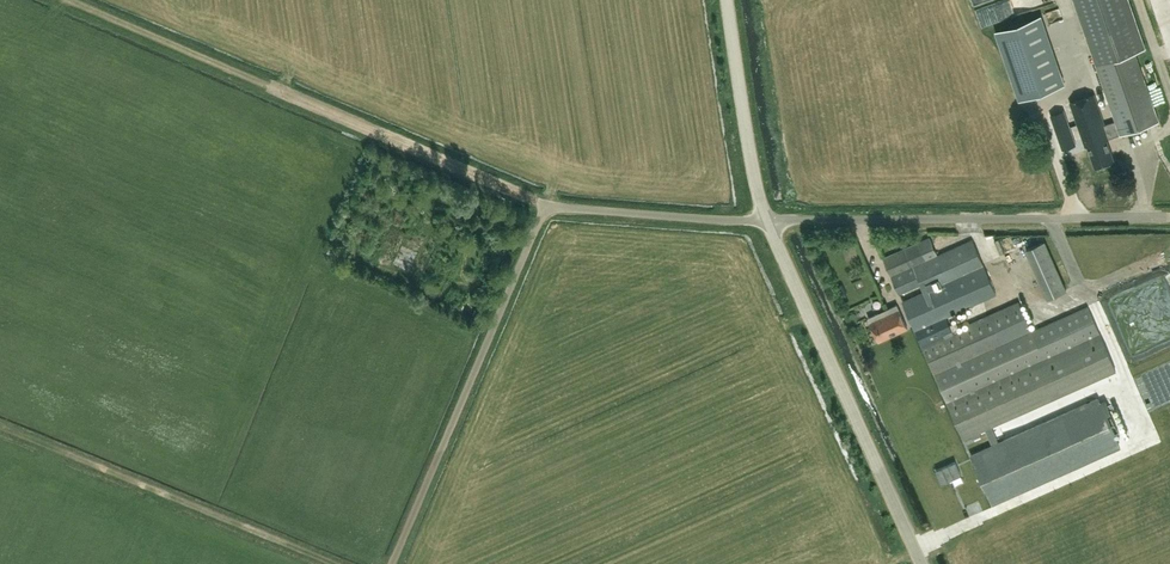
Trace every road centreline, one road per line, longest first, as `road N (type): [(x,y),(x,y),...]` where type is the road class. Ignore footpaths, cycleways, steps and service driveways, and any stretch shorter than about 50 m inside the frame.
road 1 (track): [(546,207),(65,0)]
road 2 (unclassified): [(391,563),(546,207)]
road 3 (unclassified): [(922,563),(767,220)]
road 4 (unclassified): [(767,220),(1135,218)]
road 5 (unclassified): [(767,220),(752,180),(724,0)]
road 6 (unclassified): [(767,220),(546,207)]

